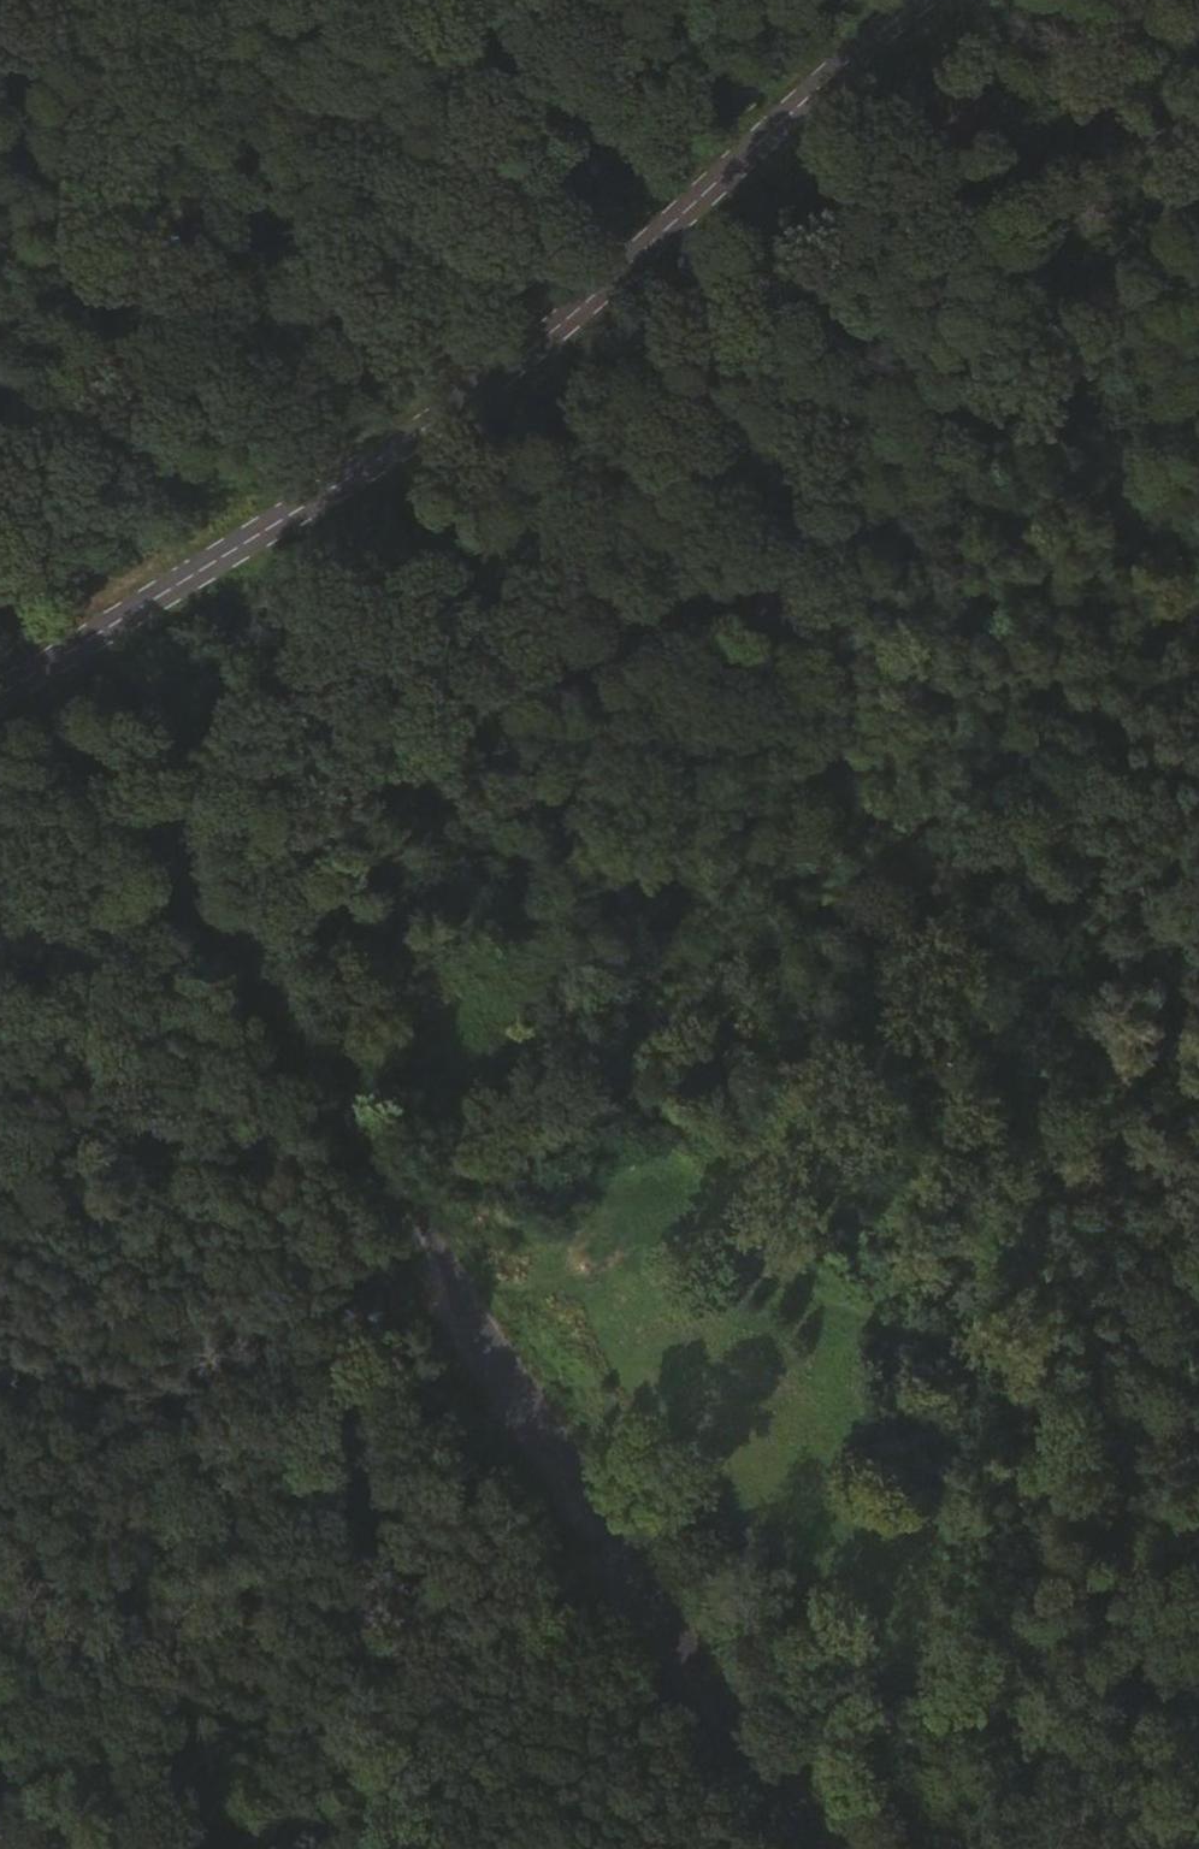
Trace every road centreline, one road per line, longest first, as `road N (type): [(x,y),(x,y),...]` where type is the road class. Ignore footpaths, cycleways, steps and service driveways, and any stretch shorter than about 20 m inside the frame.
road 1 (unclassified): [(0,756),(90,752),(141,816),(828,1848)]
road 2 (tertiary): [(958,0),(670,257),(365,464),(0,694)]

